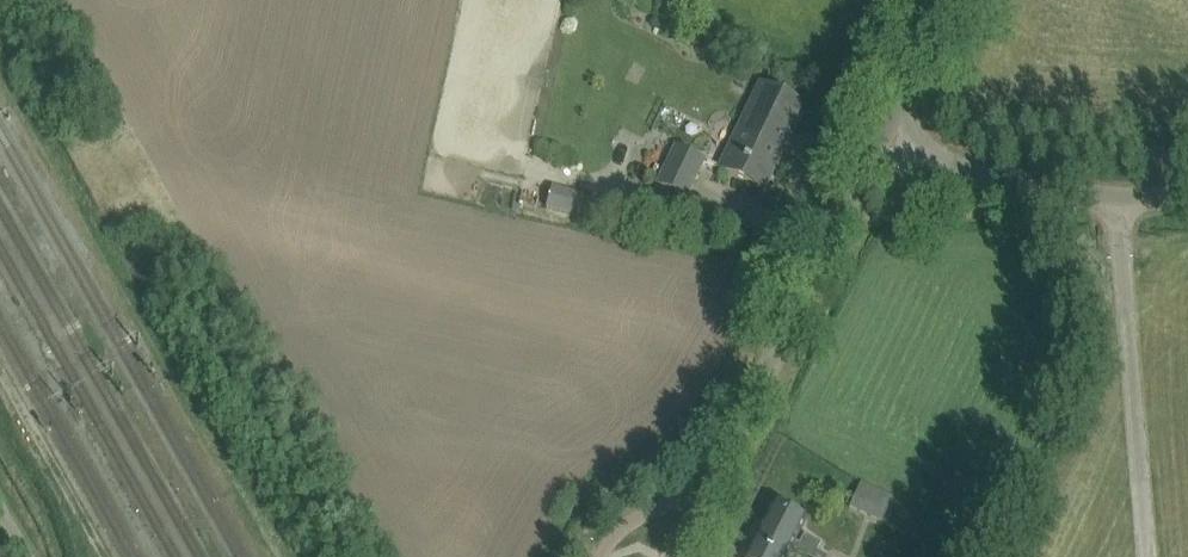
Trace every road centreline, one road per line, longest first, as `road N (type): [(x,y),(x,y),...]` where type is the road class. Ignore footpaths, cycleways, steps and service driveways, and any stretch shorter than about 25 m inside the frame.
road 1 (unclassified): [(676,556),(886,133)]
road 2 (track): [(1119,196),(1147,556)]
road 3 (unclassified): [(1187,199),(1013,189),(886,133)]
road 4 (unclassified): [(886,133),(955,0)]
road 5 (track): [(846,213),(982,179)]

